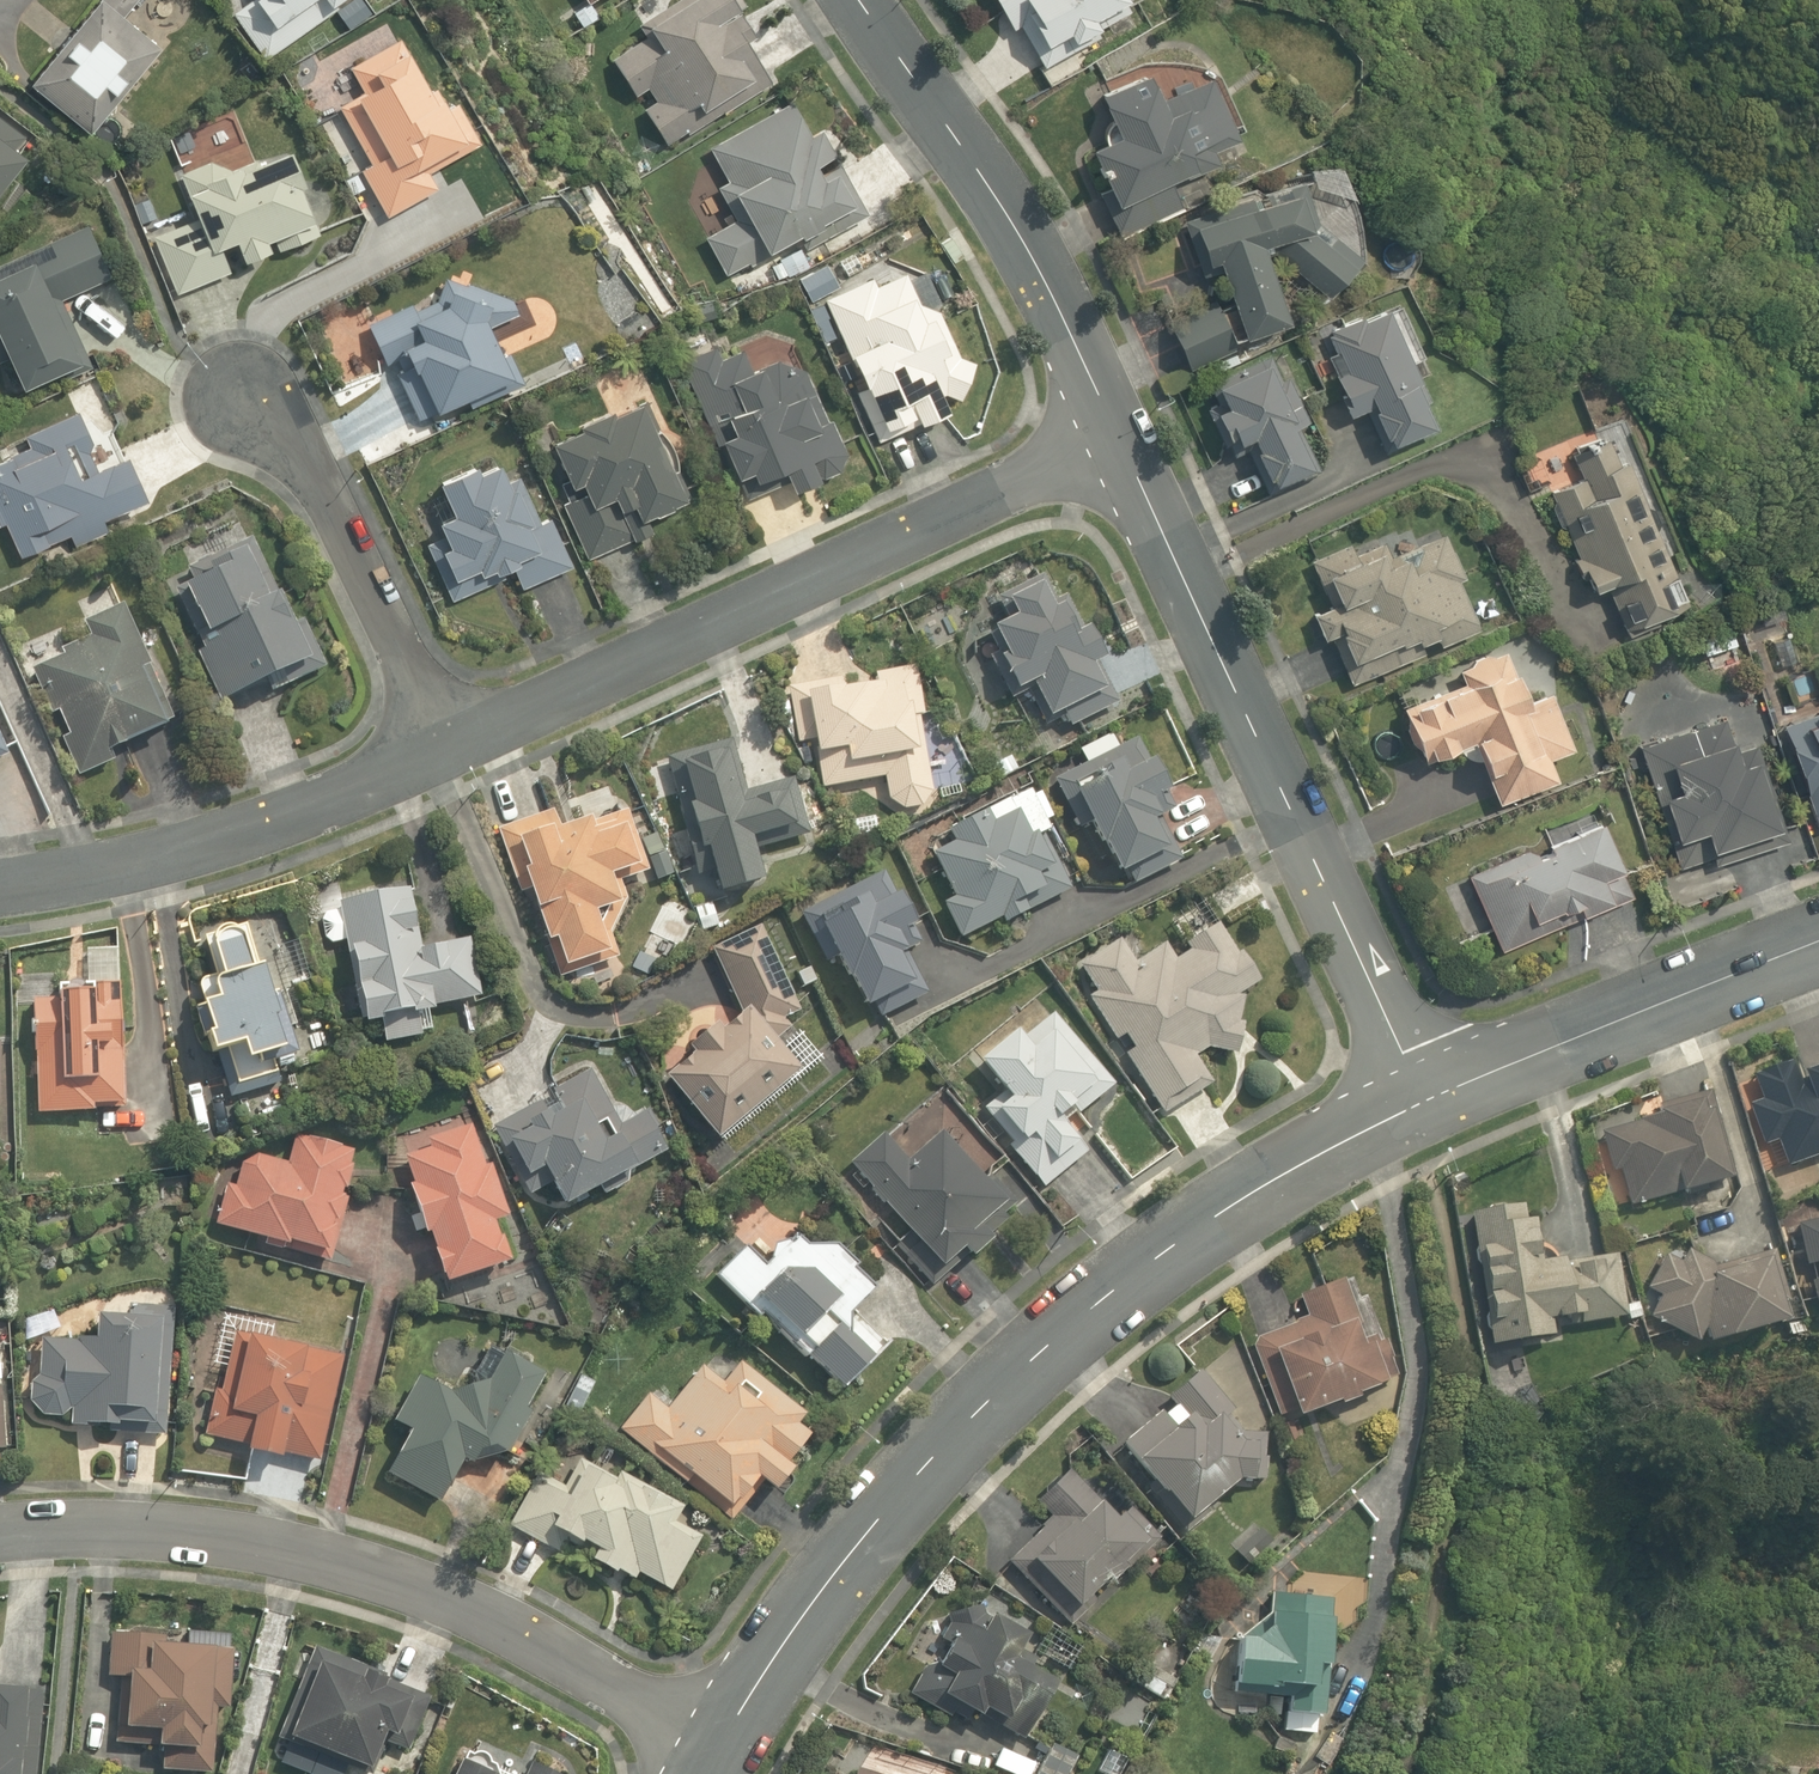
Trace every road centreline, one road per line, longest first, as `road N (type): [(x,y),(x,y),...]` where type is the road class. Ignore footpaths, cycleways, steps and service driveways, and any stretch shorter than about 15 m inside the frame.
road 1 (tertiary): [(1423,1102),(1220,1213),(1071,1323),(879,1518),(804,1614),(721,1745)]
road 2 (residential): [(721,1745),(476,1611),(225,1551),(77,1541),(0,1549)]
road 3 (residential): [(1423,1102),(1118,437)]
road 4 (residential): [(1118,437),(456,747)]
road 5 (residential): [(1118,437),(1032,252),(866,0)]
road 6 (residential): [(456,747),(327,801),(122,869),(0,889)]
road 7 (tertiary): [(1818,942),(1423,1102)]
road 8 (residential): [(456,747),(301,460),(244,402)]

